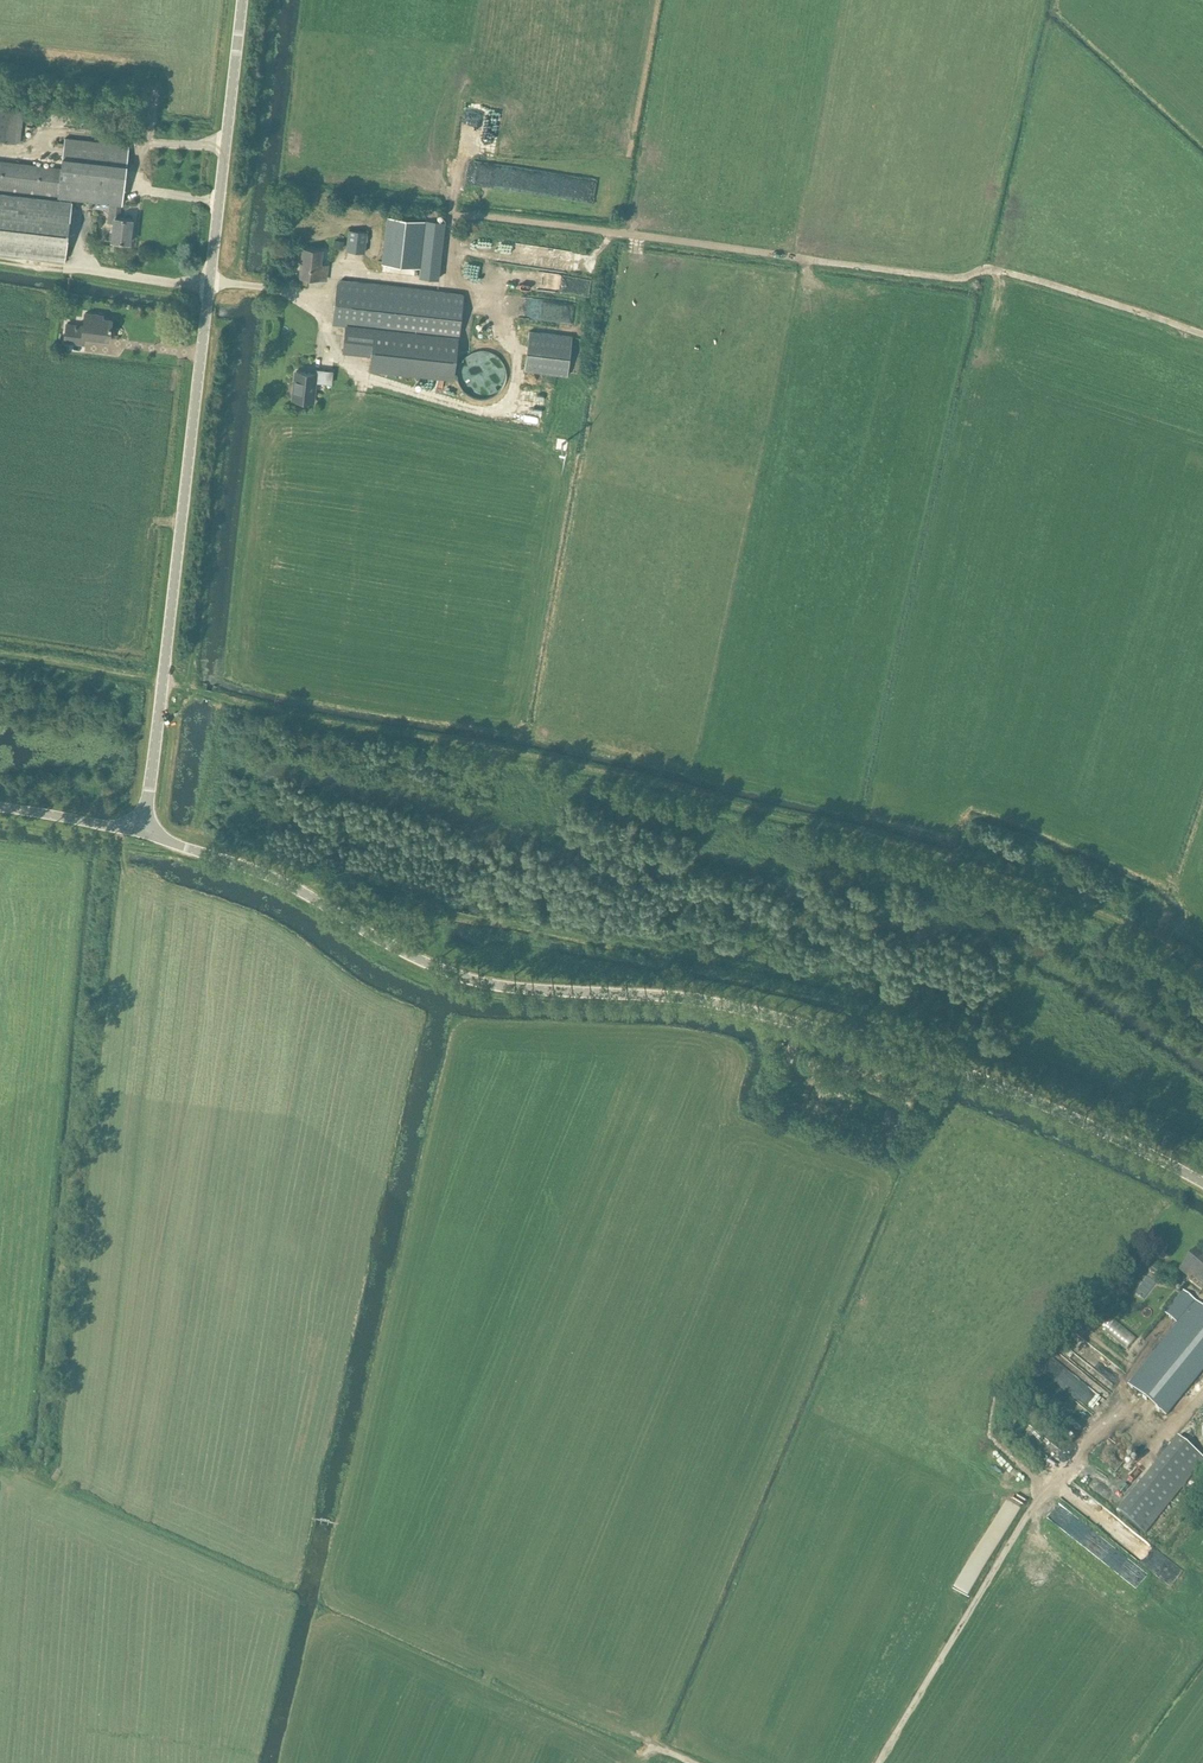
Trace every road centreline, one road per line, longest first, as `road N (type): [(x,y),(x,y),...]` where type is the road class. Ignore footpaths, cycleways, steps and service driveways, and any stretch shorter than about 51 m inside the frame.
road 1 (unclassified): [(1202,1183),(917,1056),(713,1003),(477,983),(377,938),(272,877),(139,833)]
road 2 (unclassified): [(139,833),(244,0)]
road 3 (unclassified): [(139,833),(0,807)]

